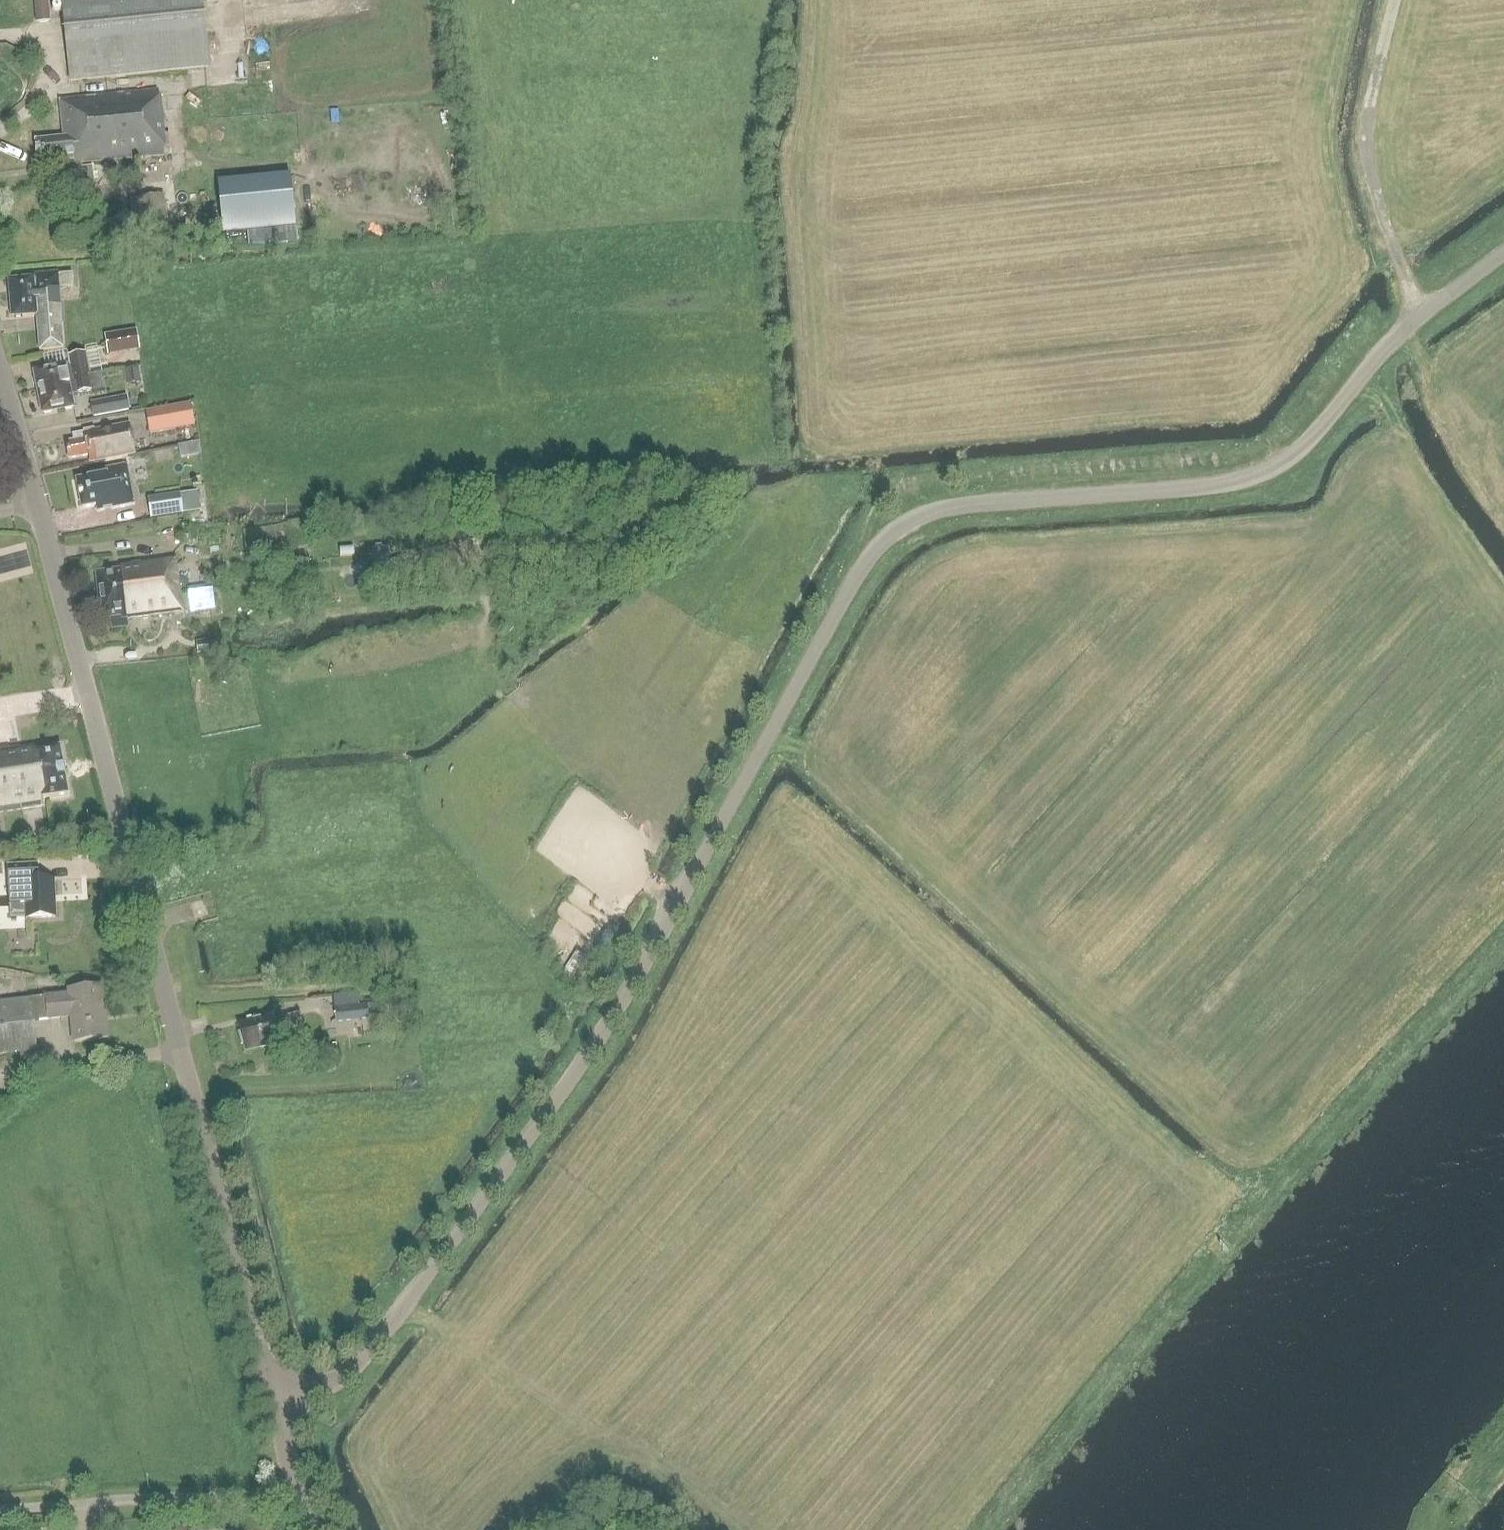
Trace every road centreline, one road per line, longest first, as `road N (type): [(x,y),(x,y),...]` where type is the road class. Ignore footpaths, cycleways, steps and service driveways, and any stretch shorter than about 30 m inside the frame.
road 1 (unclassified): [(276,1404),(346,1375),(609,1040),(881,536),(950,504),(1243,478),(1276,468),(1392,338),(1503,251)]
road 2 (unclassified): [(276,1404),(36,504)]
road 3 (unclassified): [(296,1489),(0,1504)]
road 4 (unclassified): [(36,504),(0,368)]

